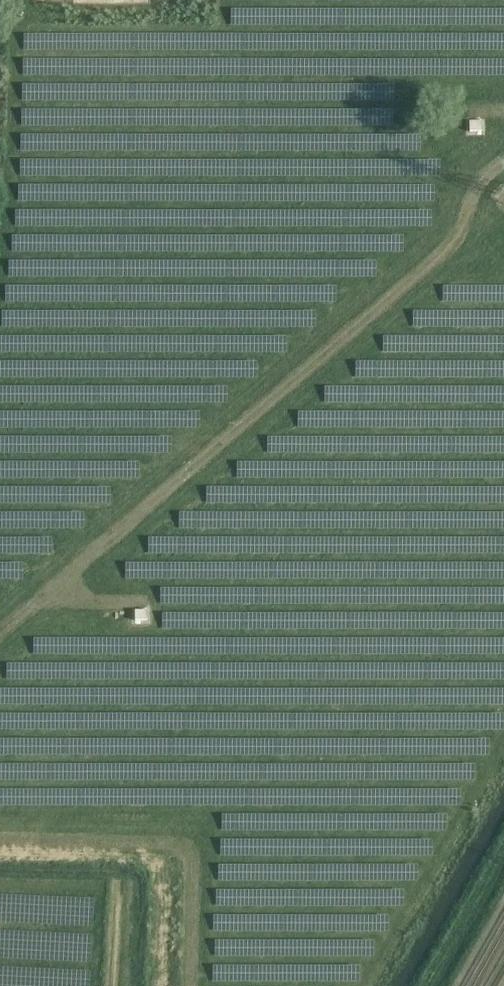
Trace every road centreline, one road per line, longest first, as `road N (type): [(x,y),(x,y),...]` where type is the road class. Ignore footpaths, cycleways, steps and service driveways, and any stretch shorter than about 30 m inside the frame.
road 1 (track): [(503,164),(486,167),(464,193),(455,231),(0,625)]
road 2 (track): [(0,833),(182,845),(190,853),(191,985)]

